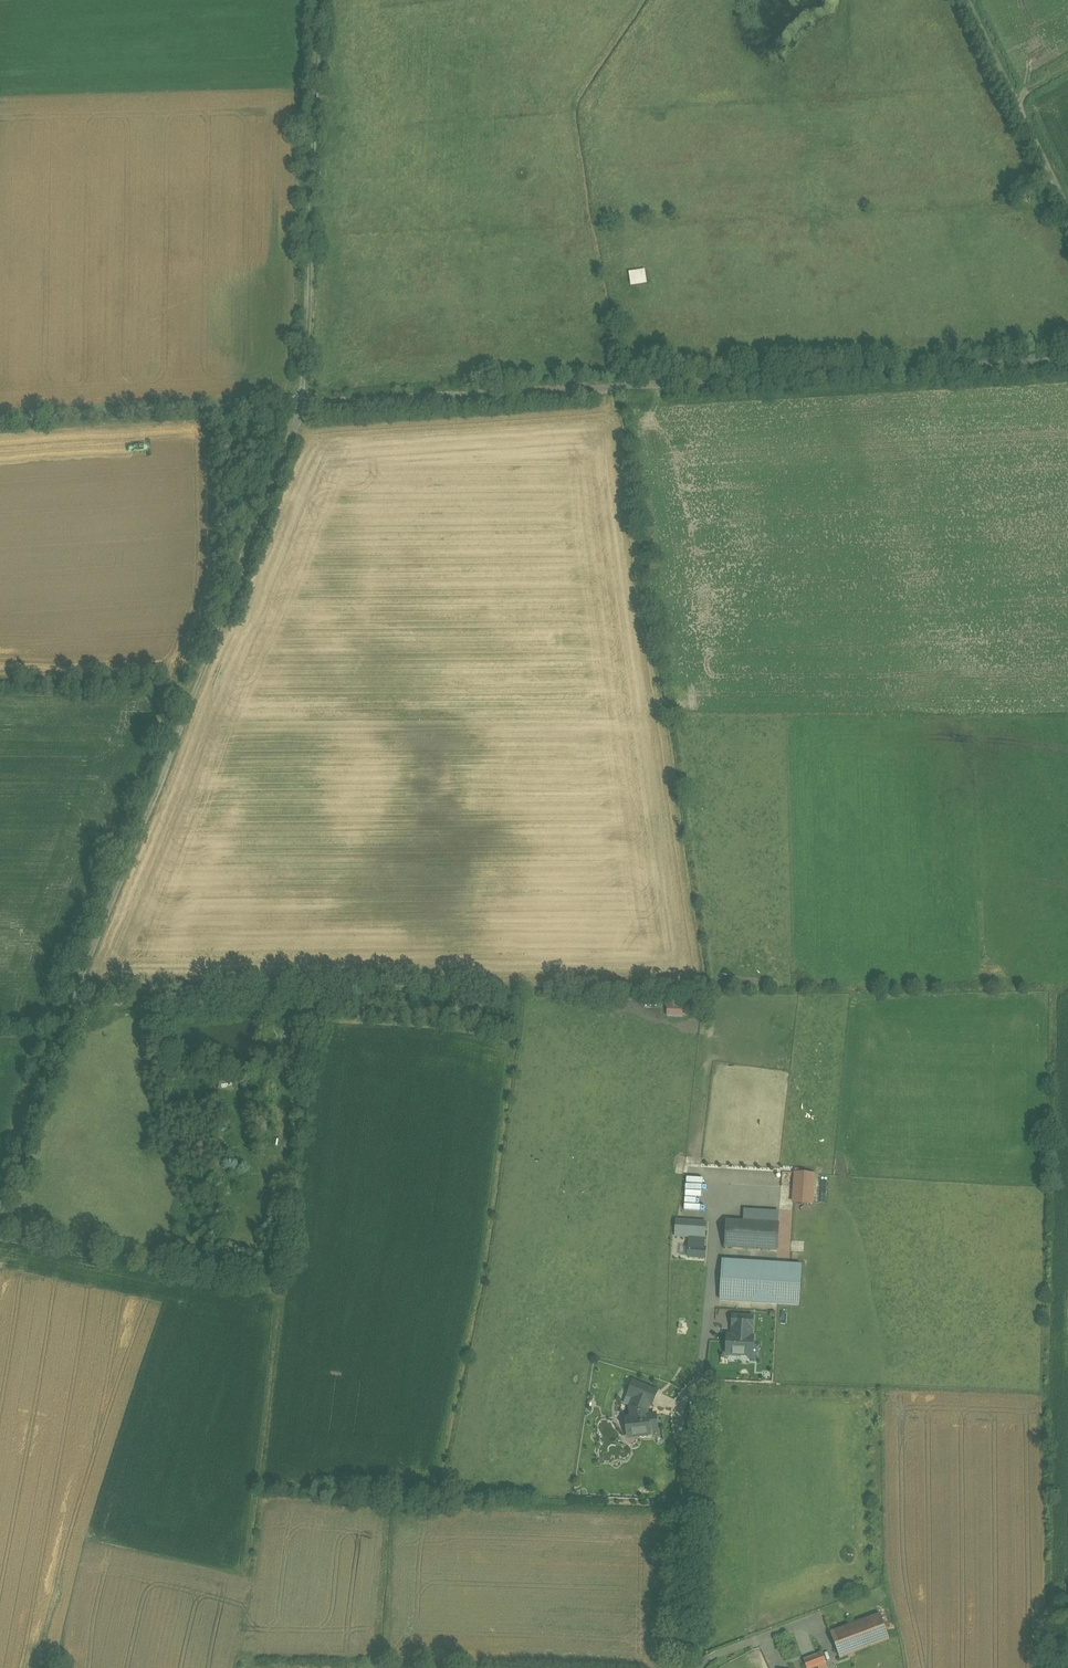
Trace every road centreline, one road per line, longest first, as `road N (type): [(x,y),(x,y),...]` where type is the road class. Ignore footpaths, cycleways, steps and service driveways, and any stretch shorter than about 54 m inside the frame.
road 1 (unclassified): [(308,405),(0,1190)]
road 2 (unclassified): [(1067,361),(308,405)]
road 3 (track): [(320,0),(308,405)]
road 4 (unclassified): [(308,405),(0,422)]
road 5 (track): [(1067,213),(965,0)]

